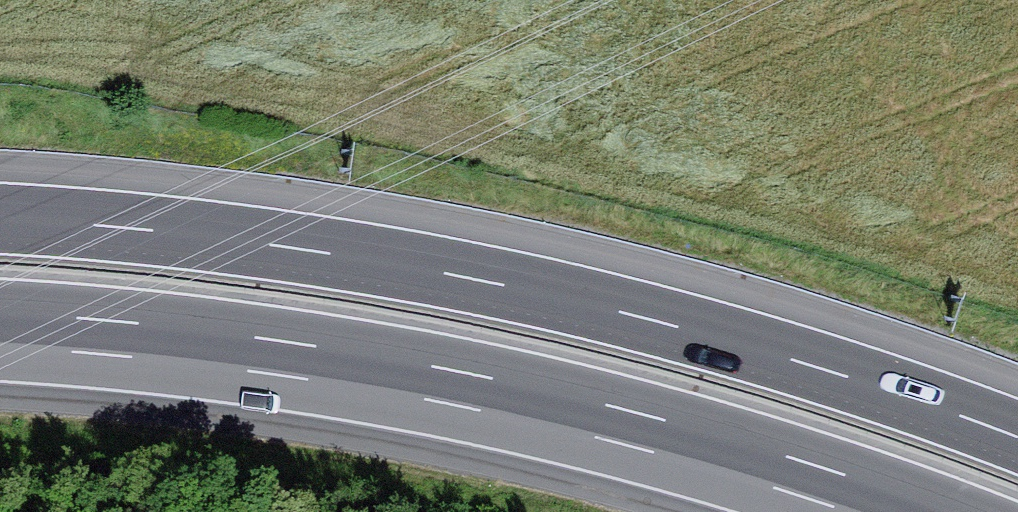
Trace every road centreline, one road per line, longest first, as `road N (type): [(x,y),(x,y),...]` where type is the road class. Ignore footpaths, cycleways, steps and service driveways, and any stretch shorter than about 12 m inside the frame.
road 1 (motorway): [(1017,441),(659,320),(477,278),(298,247),(0,219)]
road 2 (motorway): [(0,329),(286,356),(461,387),(629,425),(889,511)]

